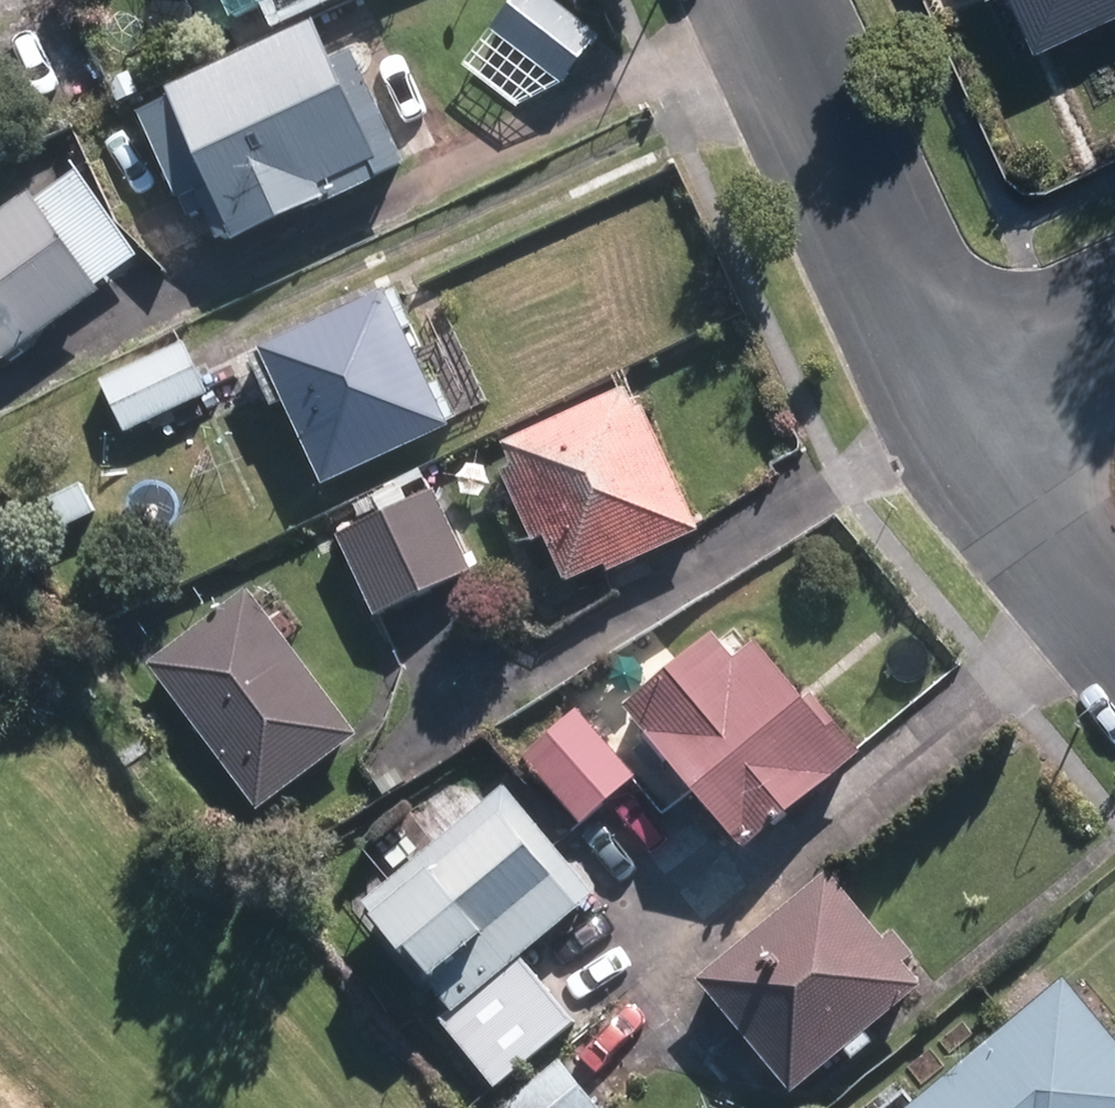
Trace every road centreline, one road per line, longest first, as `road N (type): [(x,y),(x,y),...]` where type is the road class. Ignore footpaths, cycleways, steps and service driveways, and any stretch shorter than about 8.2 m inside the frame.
road 1 (residential): [(767,0),(962,414)]
road 2 (residential): [(962,414),(1051,549),(1114,626)]
road 3 (residential): [(962,414),(1114,325)]

